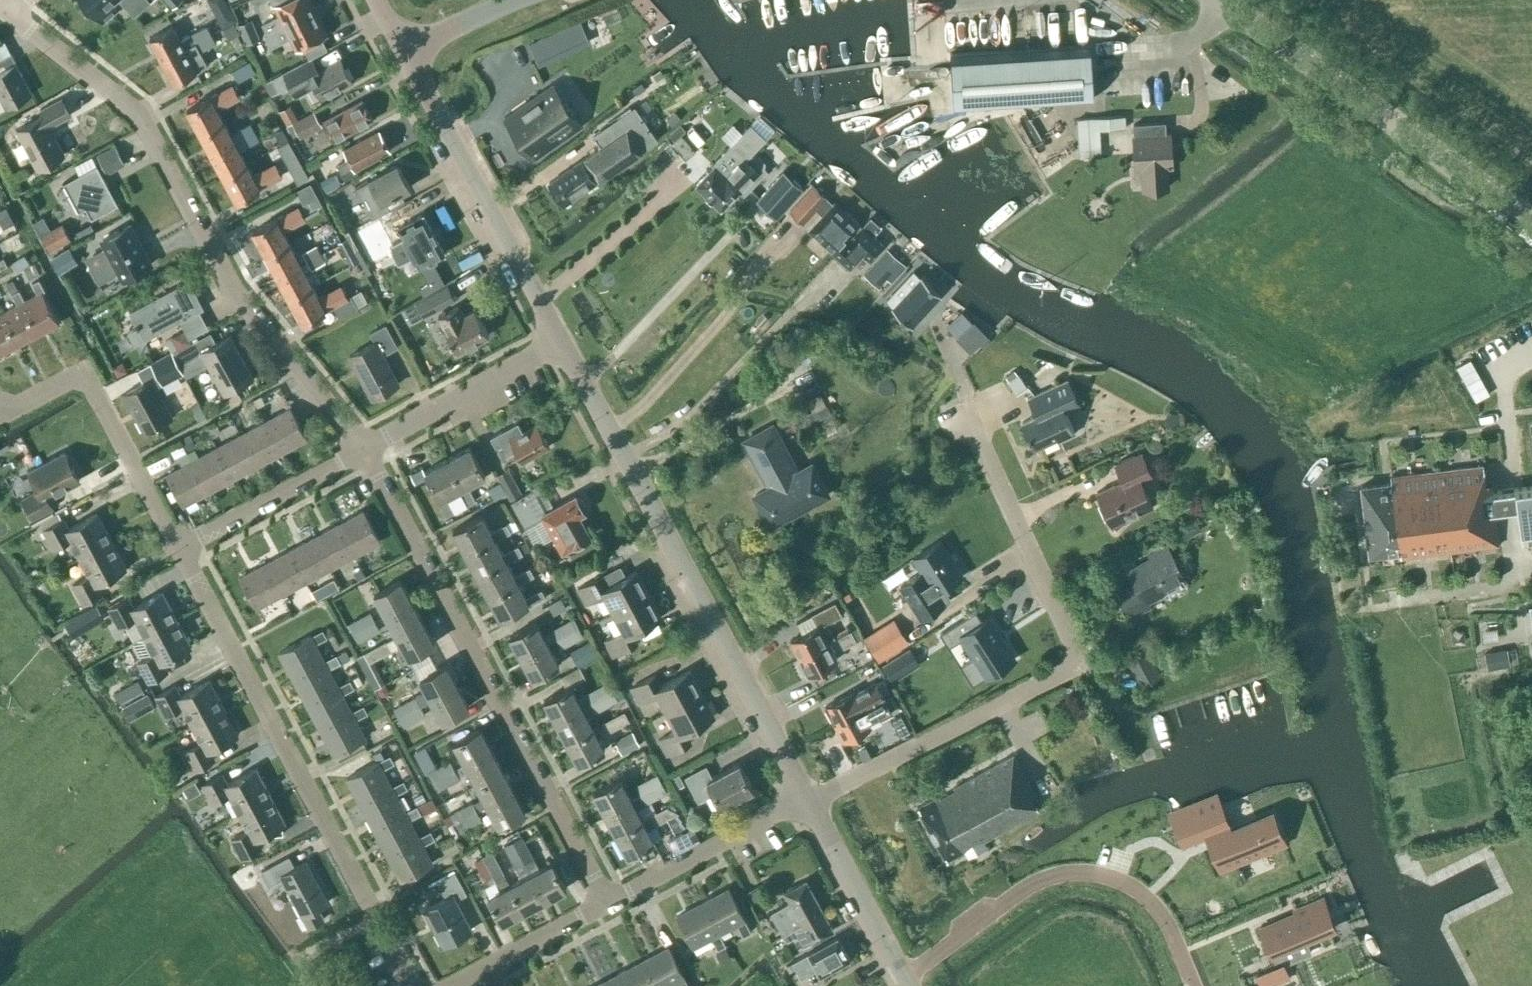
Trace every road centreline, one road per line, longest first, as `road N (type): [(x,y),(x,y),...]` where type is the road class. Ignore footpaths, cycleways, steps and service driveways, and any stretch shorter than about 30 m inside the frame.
road 1 (residential): [(805,800),(1076,667),(967,416)]
road 2 (residential): [(361,450),(230,289),(130,111),(14,17)]
road 3 (tertiary): [(805,800),(561,342)]
road 4 (residential): [(608,905),(361,450)]
road 5 (residential): [(412,985),(178,551)]
road 6 (unclassified): [(1218,0),(1531,225)]
road 7 (residential): [(903,980),(1051,881),(1086,876),(1133,888),(1163,916),(1193,985)]
road 8 (tertiary): [(561,342),(404,53)]
road 9 (residential): [(178,551),(89,378),(0,408)]
road 10 (residential): [(361,450),(561,342)]
road 11 (residential): [(608,905),(805,800)]
road 12 (residential): [(178,551),(361,450)]
road 13 (tertiary): [(903,980),(805,800)]
road 14 (residential): [(484,973),(608,905)]
road 15 (unclassified): [(404,53),(518,0)]

